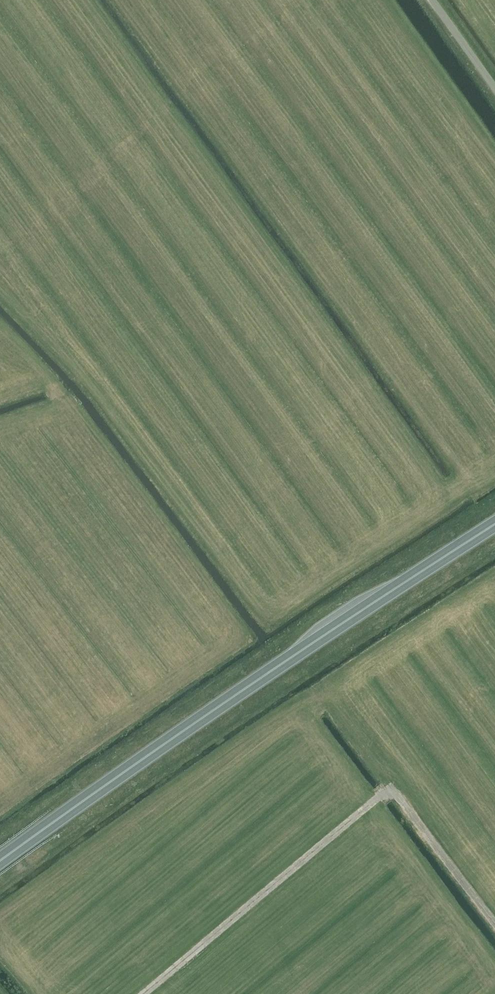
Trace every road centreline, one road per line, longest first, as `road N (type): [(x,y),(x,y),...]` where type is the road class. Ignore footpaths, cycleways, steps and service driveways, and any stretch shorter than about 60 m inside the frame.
road 1 (trunk): [(0,861),(494,526)]

